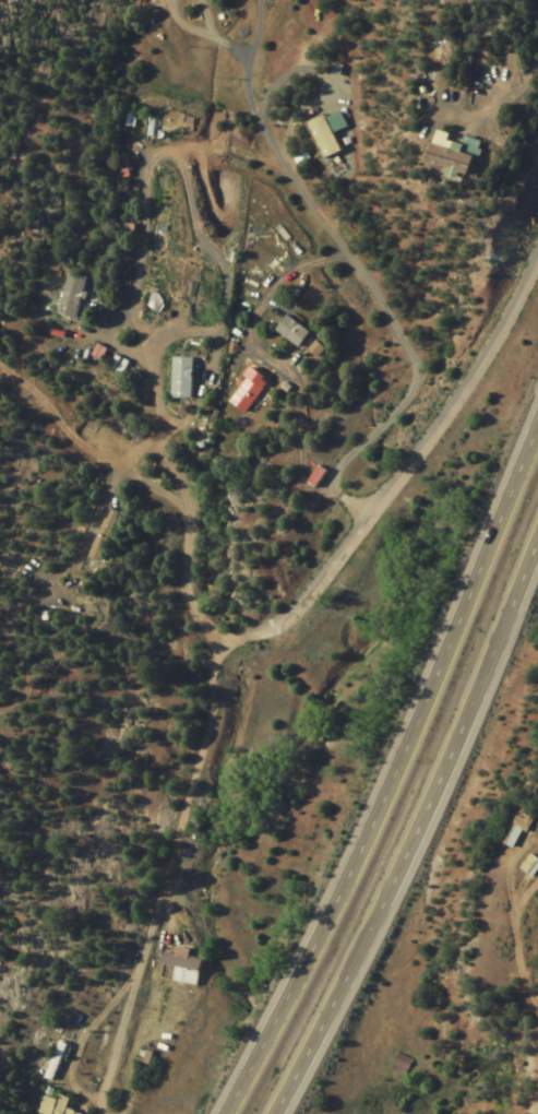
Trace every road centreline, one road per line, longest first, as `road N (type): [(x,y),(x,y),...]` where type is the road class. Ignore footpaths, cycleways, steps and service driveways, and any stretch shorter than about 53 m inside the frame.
road 1 (residential): [(92,1080),(211,648),(263,636),(297,602),(437,420),(537,214)]
road 2 (motorway): [(537,437),(285,1016),(228,1113)]
road 3 (motorway): [(285,1113),(502,656),(537,559)]

